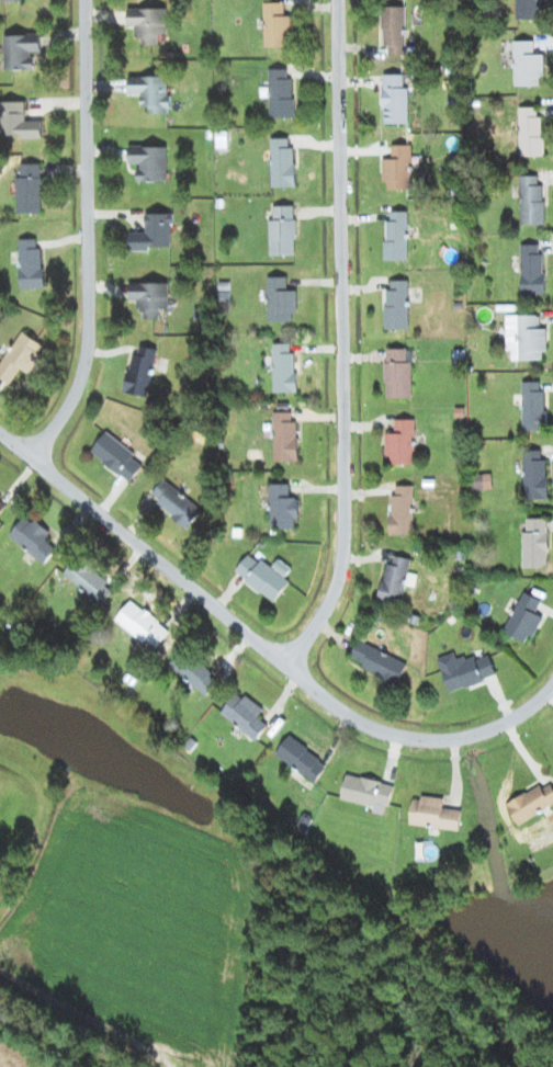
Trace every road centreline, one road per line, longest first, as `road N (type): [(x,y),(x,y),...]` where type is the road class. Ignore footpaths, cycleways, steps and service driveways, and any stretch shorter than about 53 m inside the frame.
road 1 (residential): [(552,667),(518,703),(474,724),(406,729),(373,720),(326,694),(0,426)]
road 2 (residential): [(280,656),(325,603),(340,552),(336,0)]
road 3 (residential): [(29,450),(66,396),(82,338),(80,0)]
road 4 (residential): [(168,1066),(0,970)]

